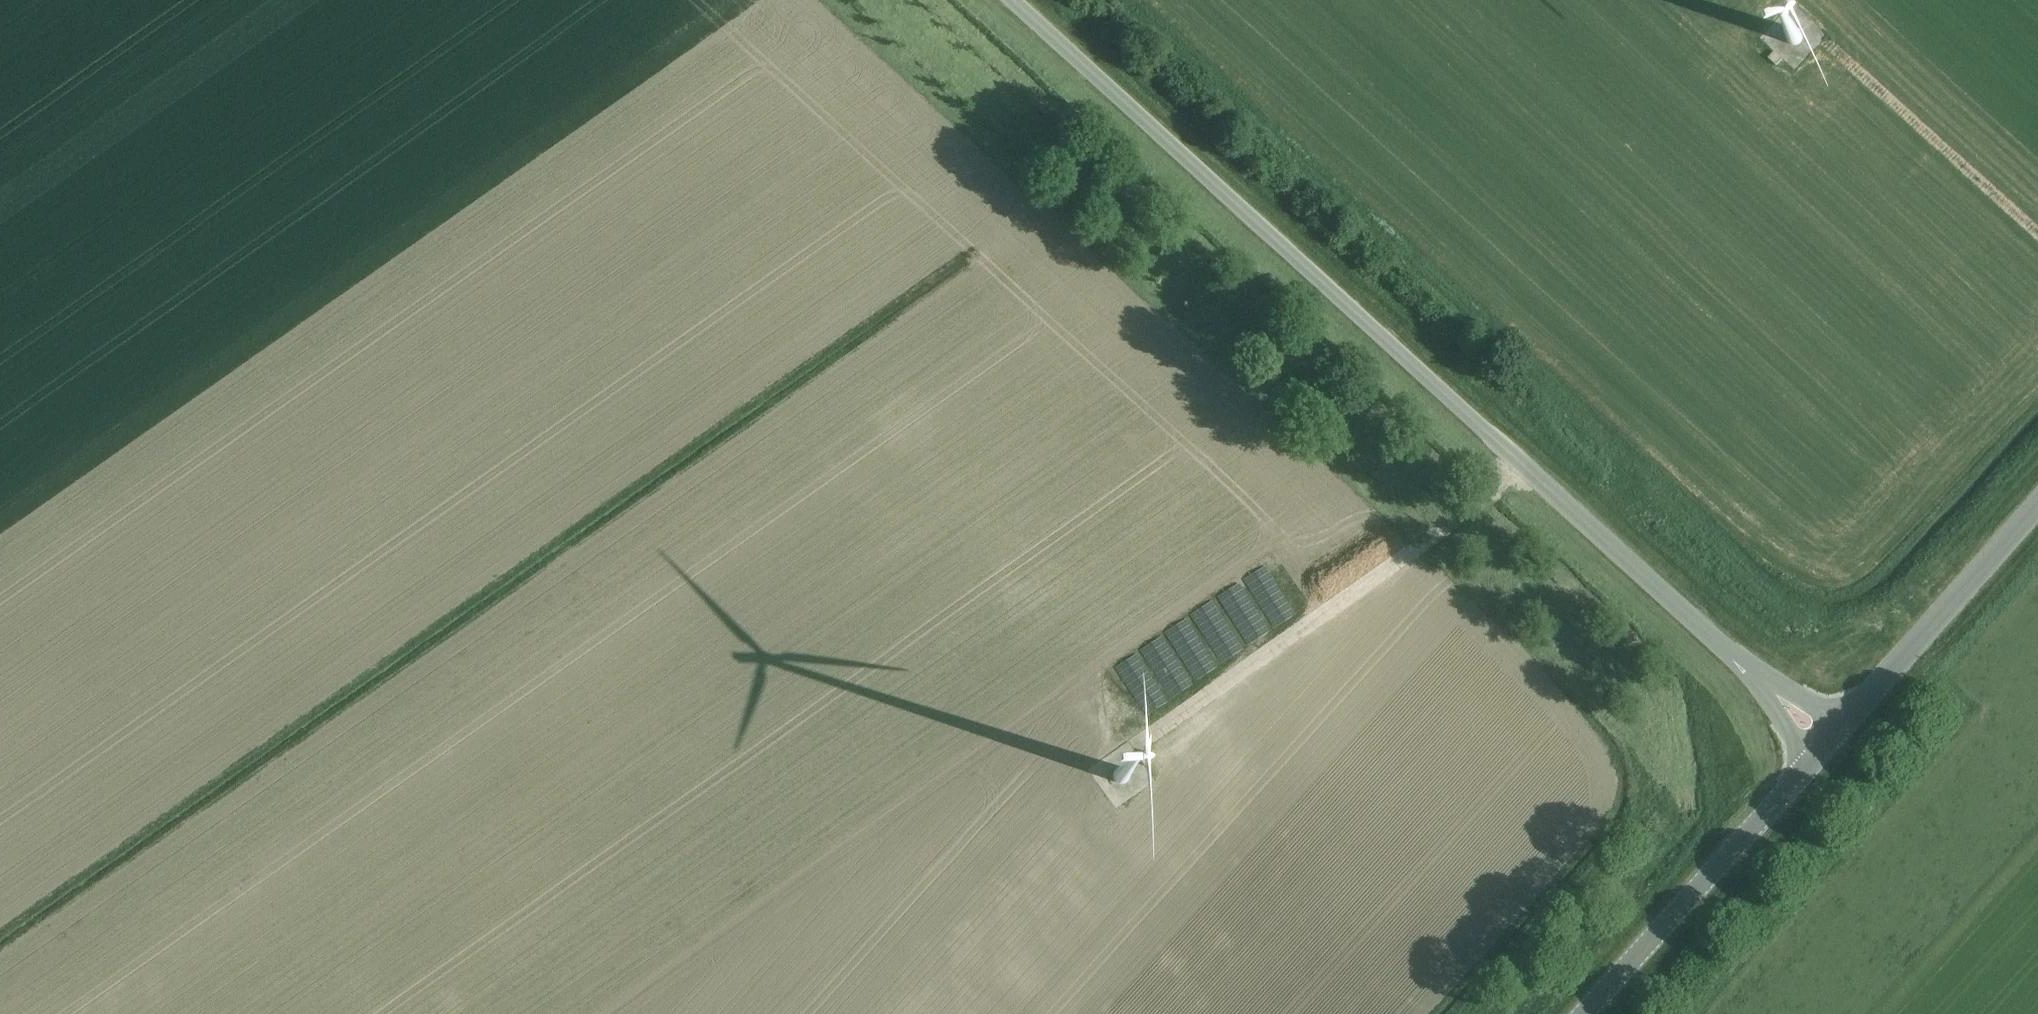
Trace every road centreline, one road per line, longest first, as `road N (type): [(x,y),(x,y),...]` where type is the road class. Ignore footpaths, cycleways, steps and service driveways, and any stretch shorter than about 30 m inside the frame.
road 1 (unclassified): [(1834,741),(1019,0)]
road 2 (unclassified): [(1584,1013),(1834,741)]
road 3 (unclassified): [(1834,741),(2037,509)]

